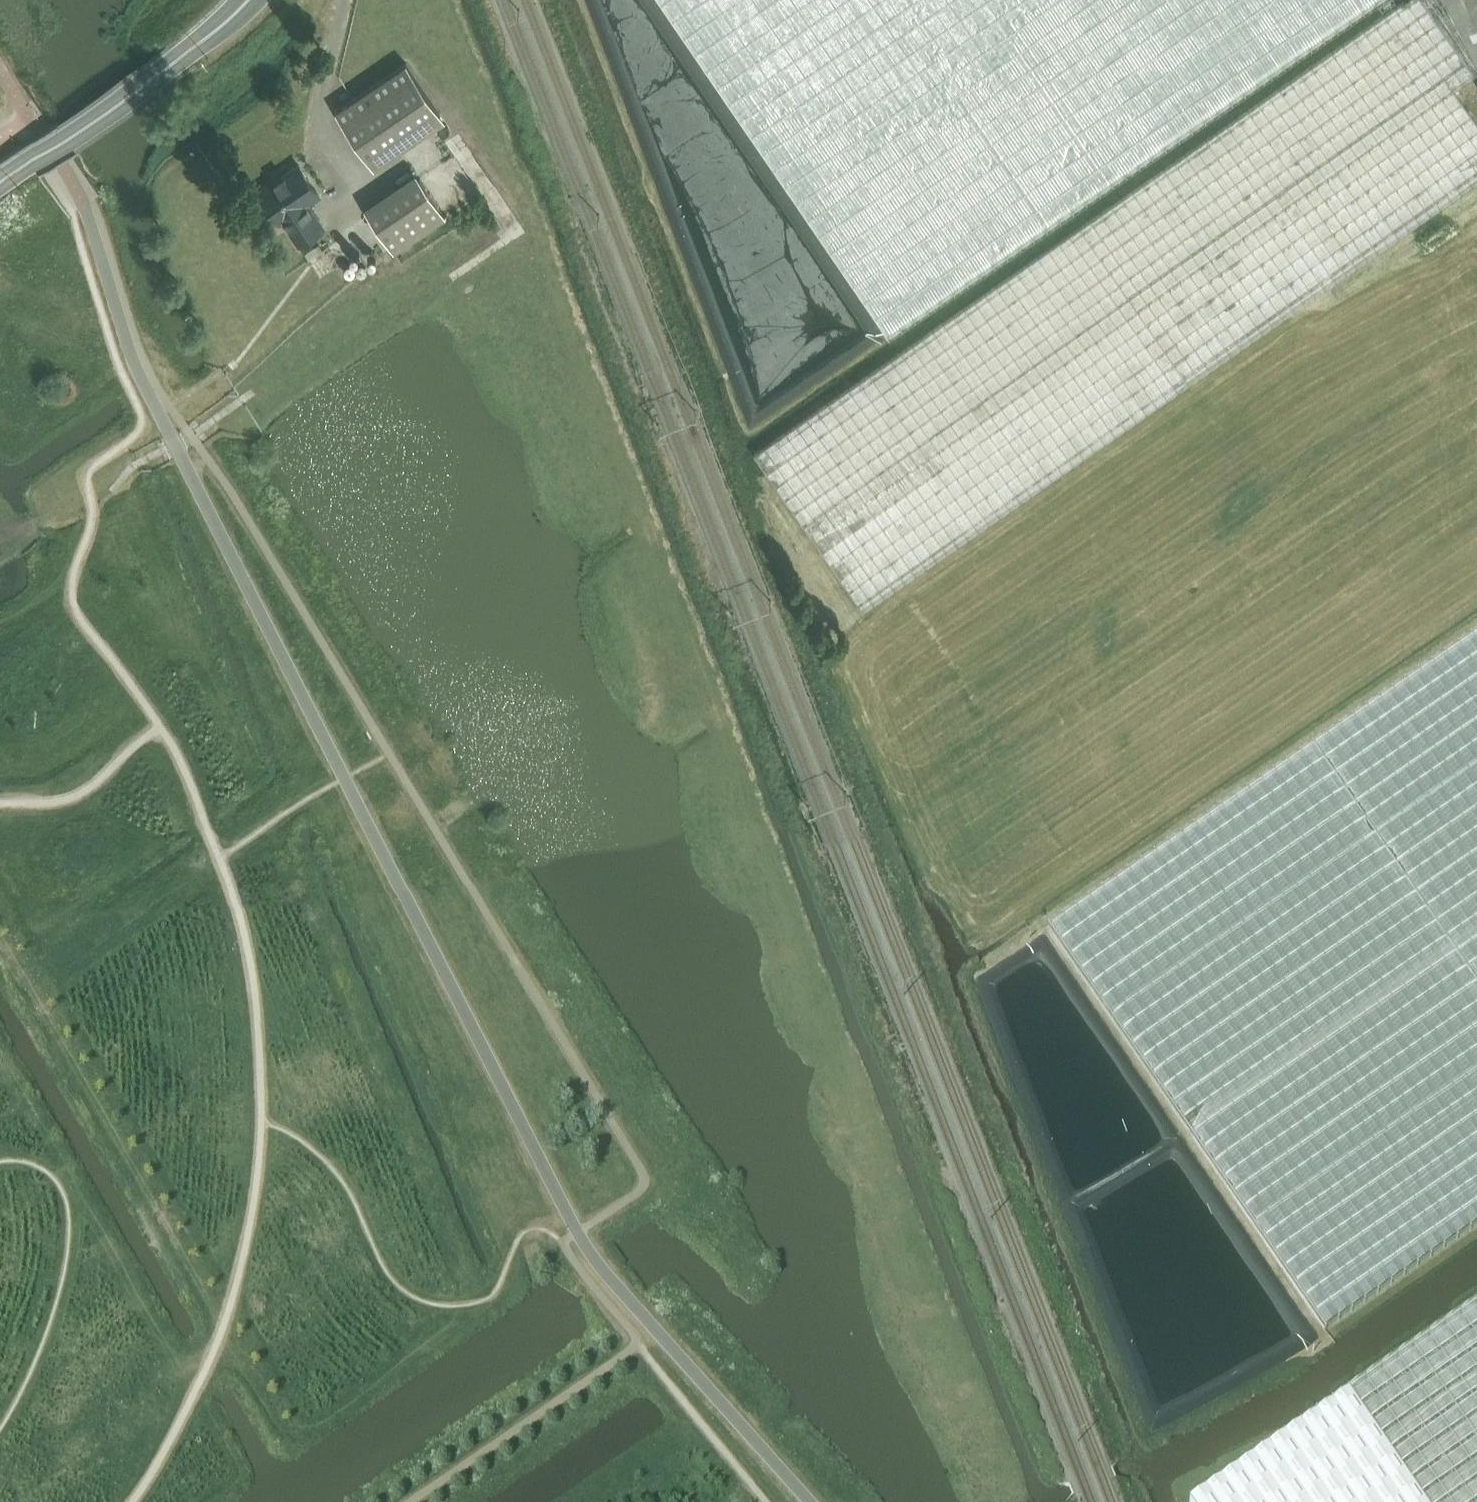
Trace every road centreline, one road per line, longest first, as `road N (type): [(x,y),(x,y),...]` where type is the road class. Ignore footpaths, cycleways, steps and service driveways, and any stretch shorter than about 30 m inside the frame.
road 1 (secondary): [(0,181),(249,0)]

